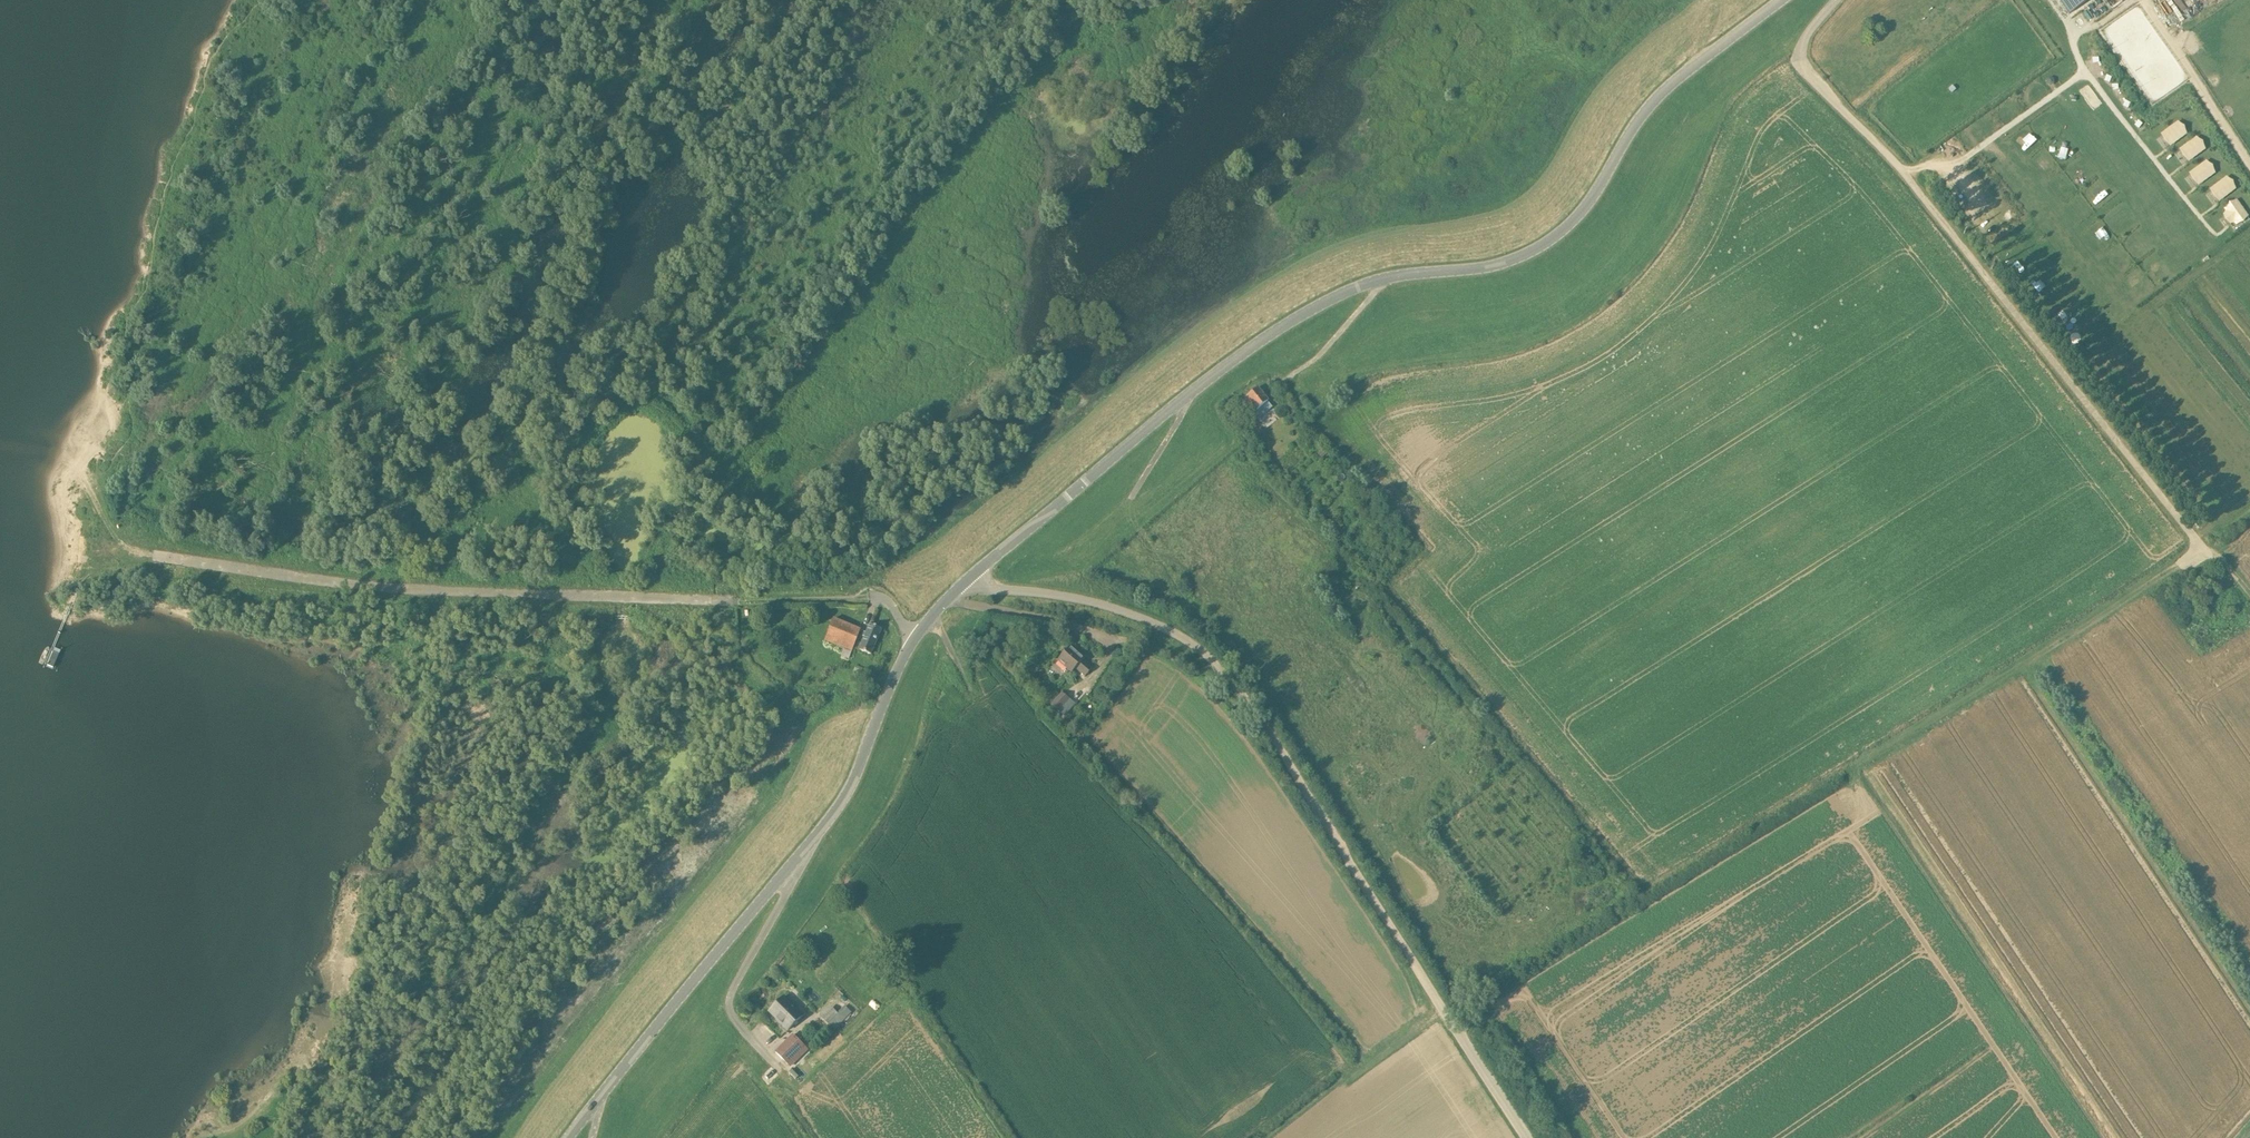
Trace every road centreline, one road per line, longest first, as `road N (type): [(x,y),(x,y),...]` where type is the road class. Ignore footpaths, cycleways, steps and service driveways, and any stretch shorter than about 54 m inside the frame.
road 1 (tertiary): [(958,588),(1161,418),(1321,303),(1412,273),(1494,265),(1531,252),(1570,224),(1637,120),(1676,80),(1781,0)]
road 2 (unclassified): [(1516,1137),(1199,657),(1105,604),(958,588)]
road 3 (tertiary): [(570,1137),(851,788),(905,654),(958,588)]

